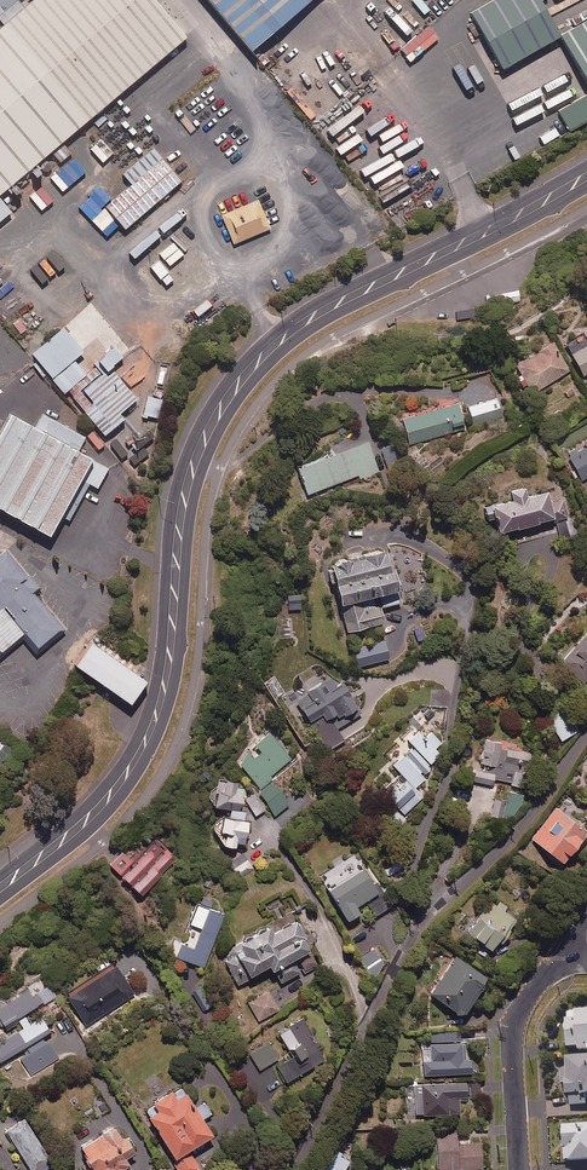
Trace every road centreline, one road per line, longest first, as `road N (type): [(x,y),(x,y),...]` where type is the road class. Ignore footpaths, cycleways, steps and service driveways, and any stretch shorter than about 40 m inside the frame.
road 1 (secondary): [(0,877),(83,811),(137,742),(158,675),(176,489),(196,433),(237,369),(311,307),(586,166)]
road 2 (secondary): [(586,186),(330,317),(242,393),(196,491),(176,675),(153,743),(97,823),(0,899)]
road 3 (residential): [(293,1169),(414,932),(523,823),(586,732)]
road 4 (residential): [(552,964),(515,1028),(520,1169)]

